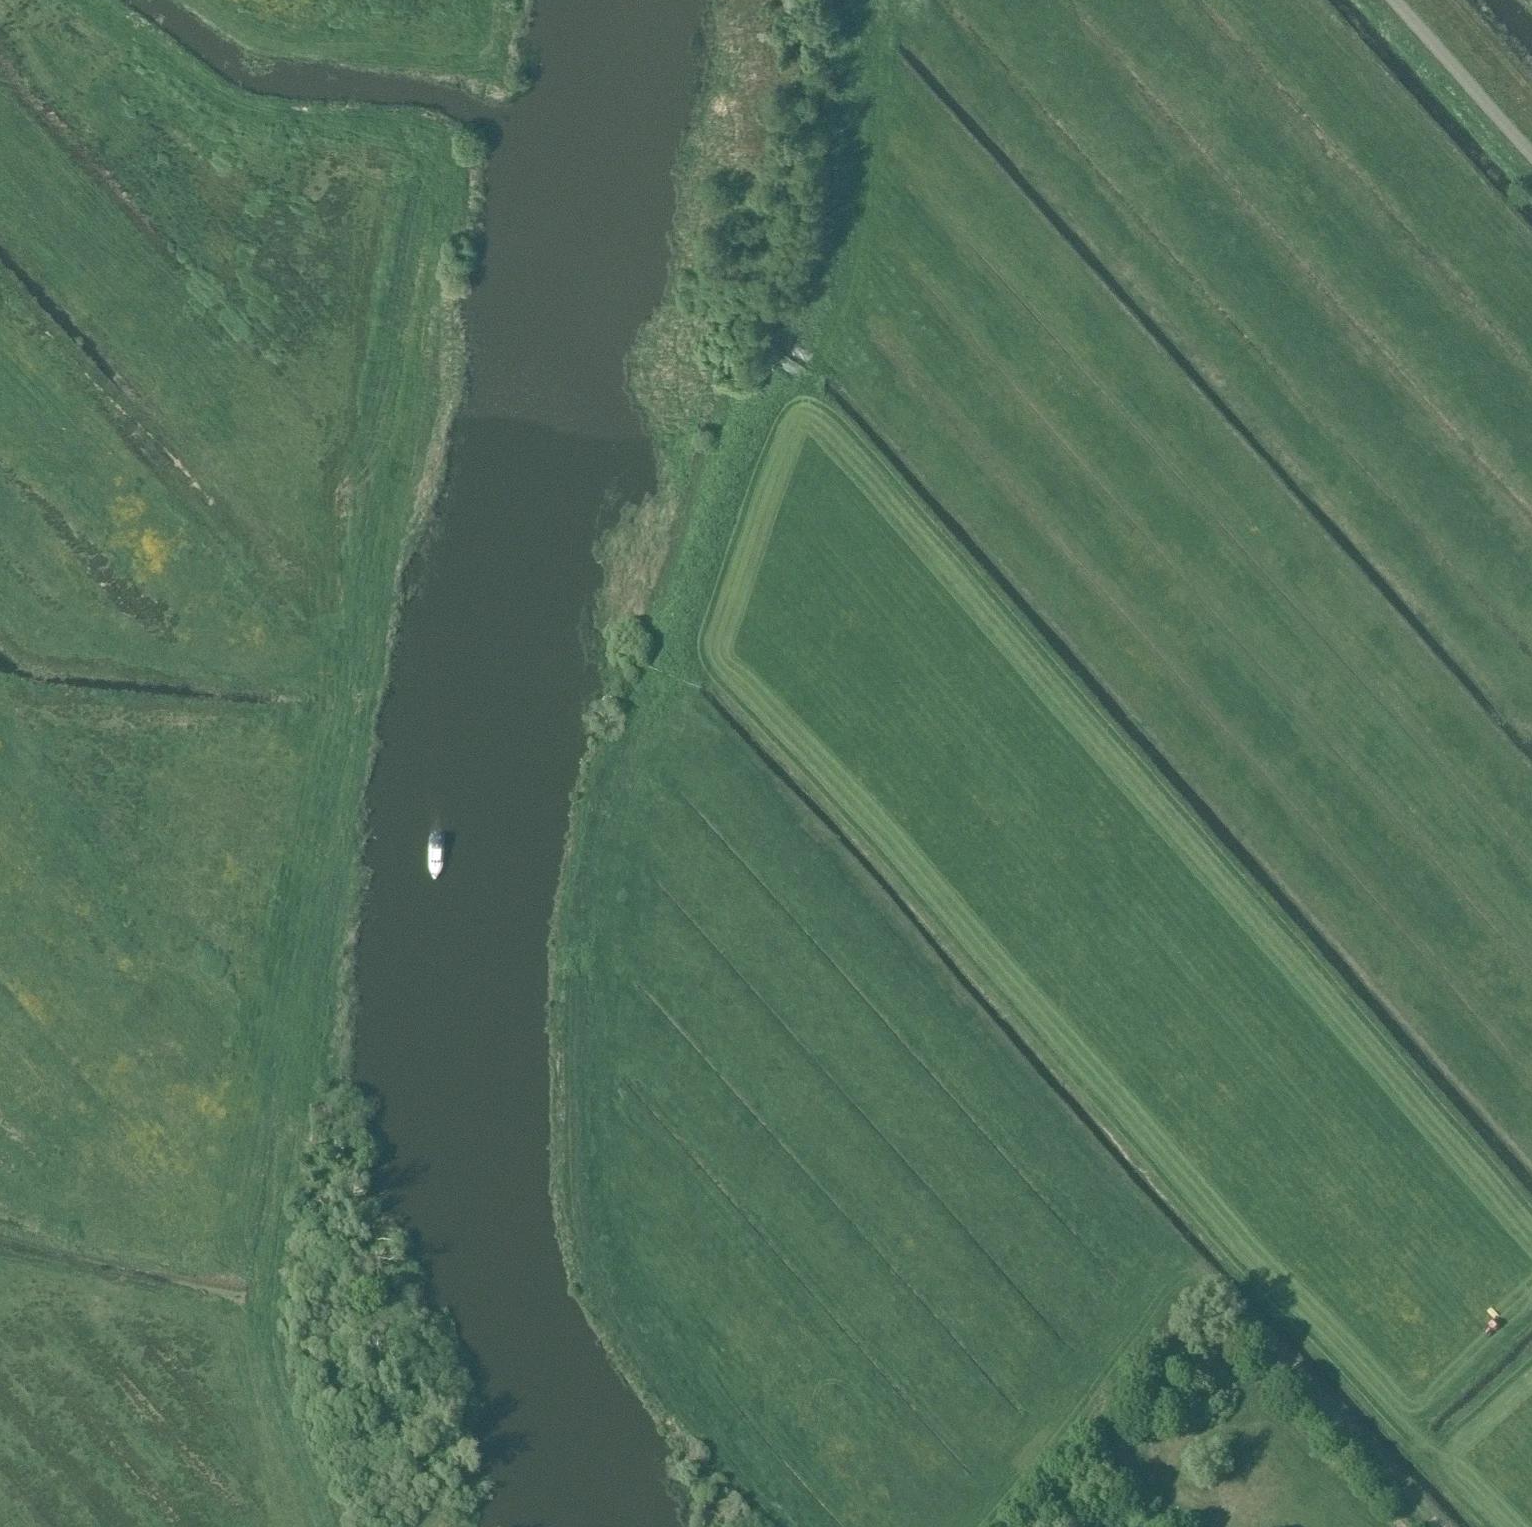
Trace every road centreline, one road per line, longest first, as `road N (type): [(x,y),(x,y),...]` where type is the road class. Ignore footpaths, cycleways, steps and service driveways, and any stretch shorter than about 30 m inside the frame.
road 1 (track): [(1294,1372),(1442,1526)]
road 2 (unclassified): [(1531,156),(1393,0)]

